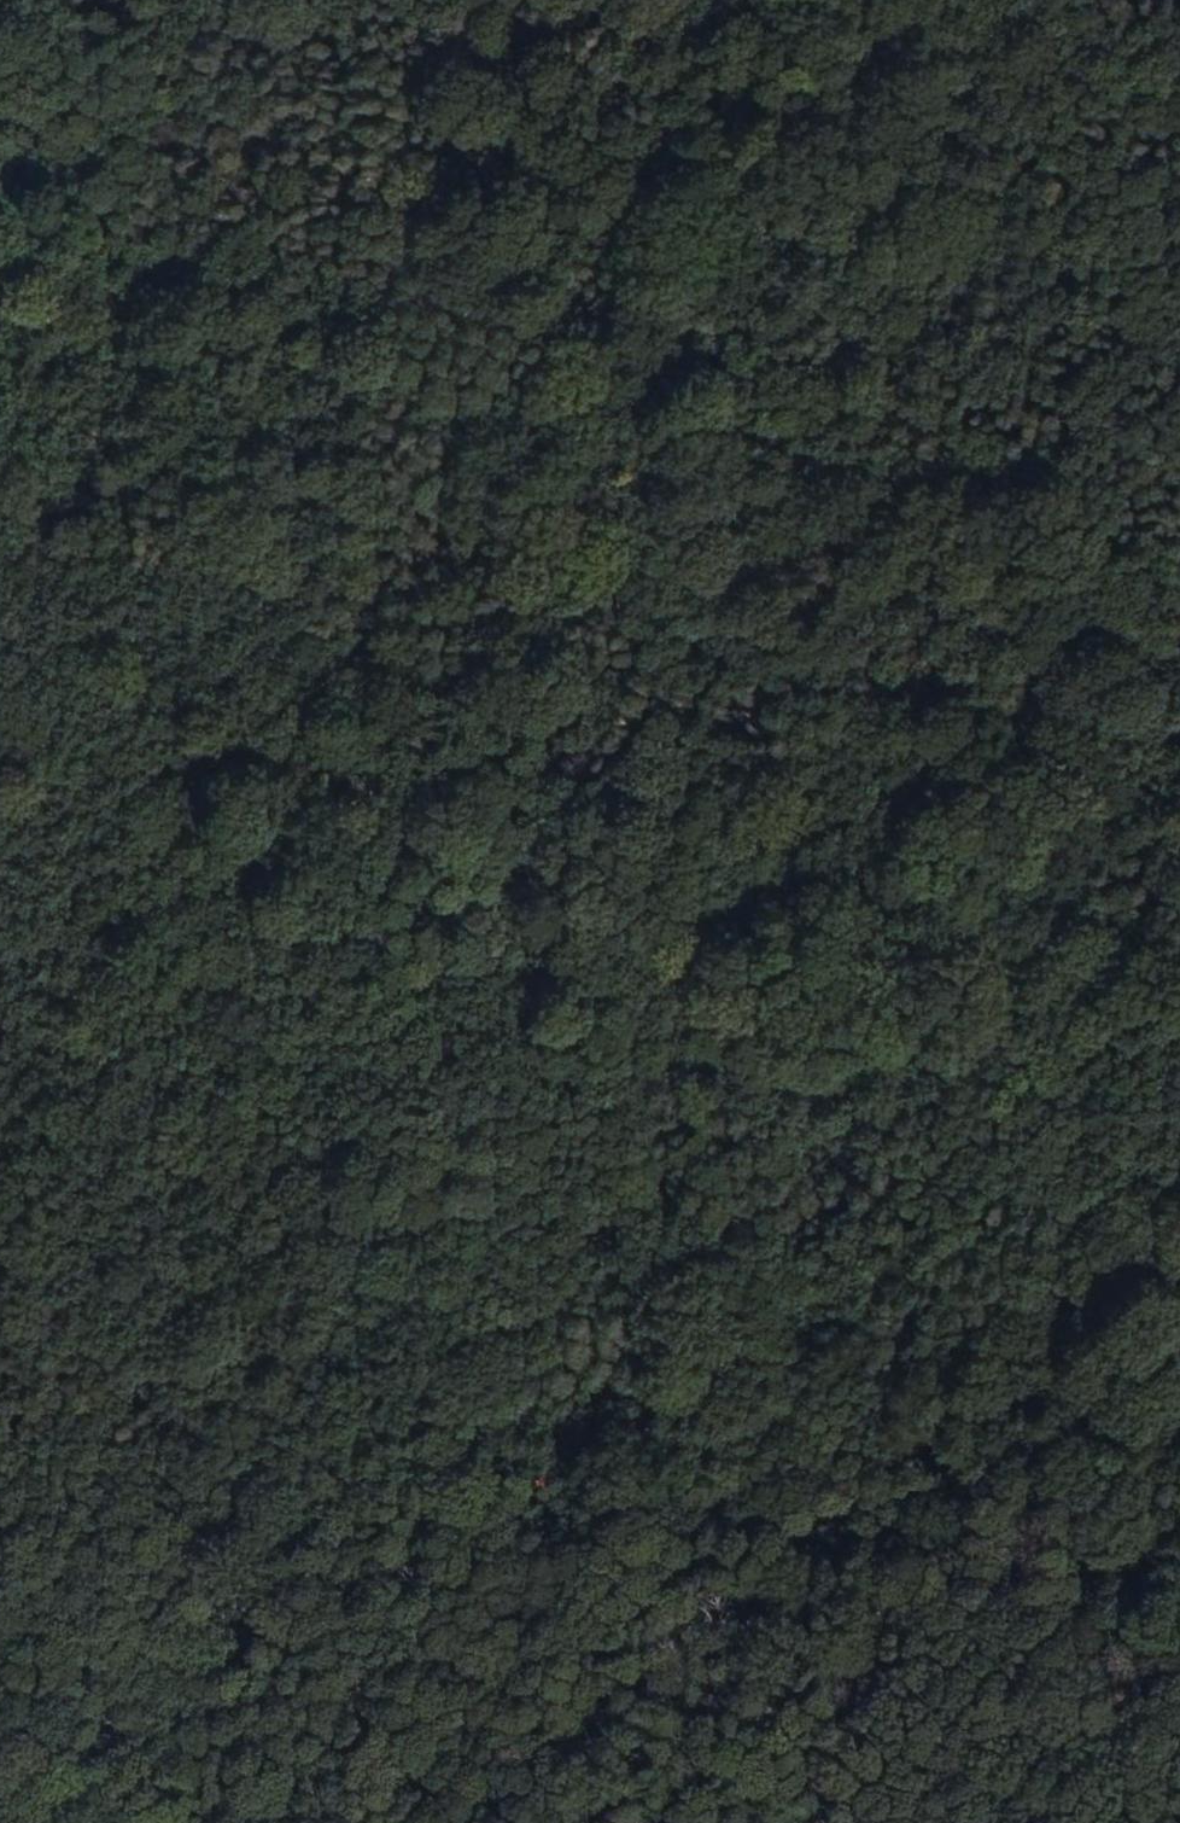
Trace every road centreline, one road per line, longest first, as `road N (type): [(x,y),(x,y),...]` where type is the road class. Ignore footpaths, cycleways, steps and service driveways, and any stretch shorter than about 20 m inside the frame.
road 1 (track): [(802,0),(0,1153)]
road 2 (track): [(0,1520),(1179,1501)]

